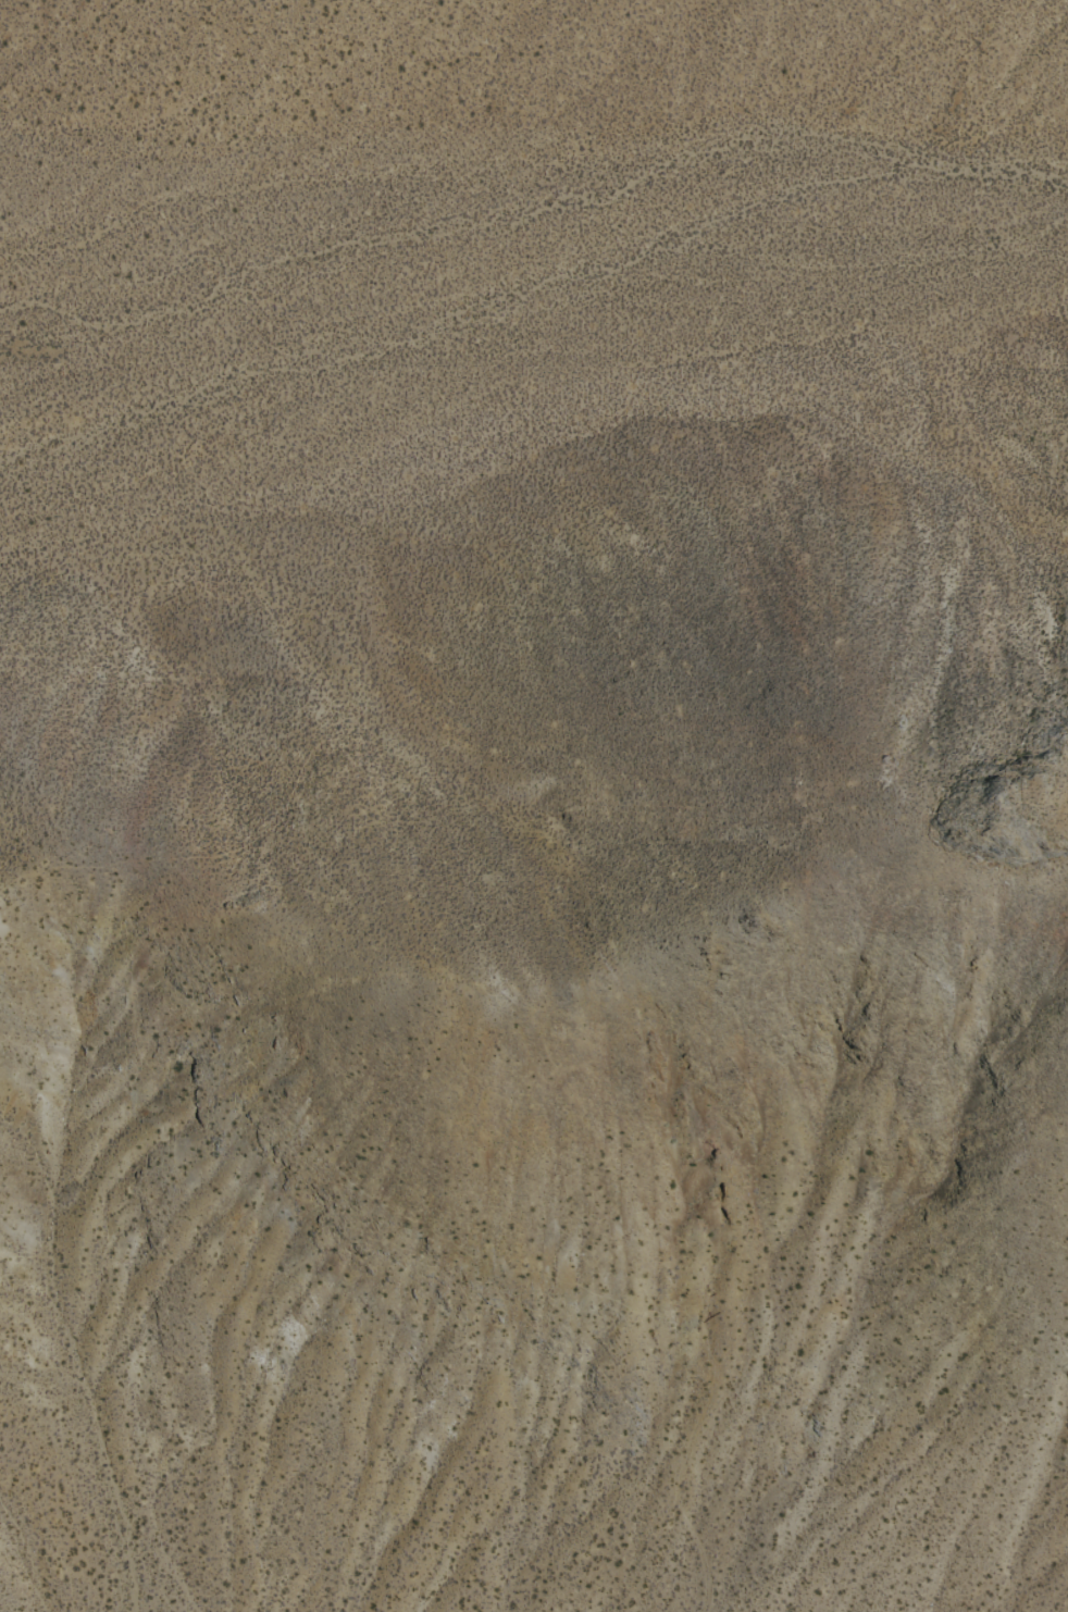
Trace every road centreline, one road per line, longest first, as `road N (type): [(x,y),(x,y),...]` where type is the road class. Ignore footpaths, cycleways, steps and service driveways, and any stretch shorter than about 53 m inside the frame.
road 1 (track): [(706,1611),(712,1567),(684,1518),(681,1478),(705,1422),(717,1343)]

